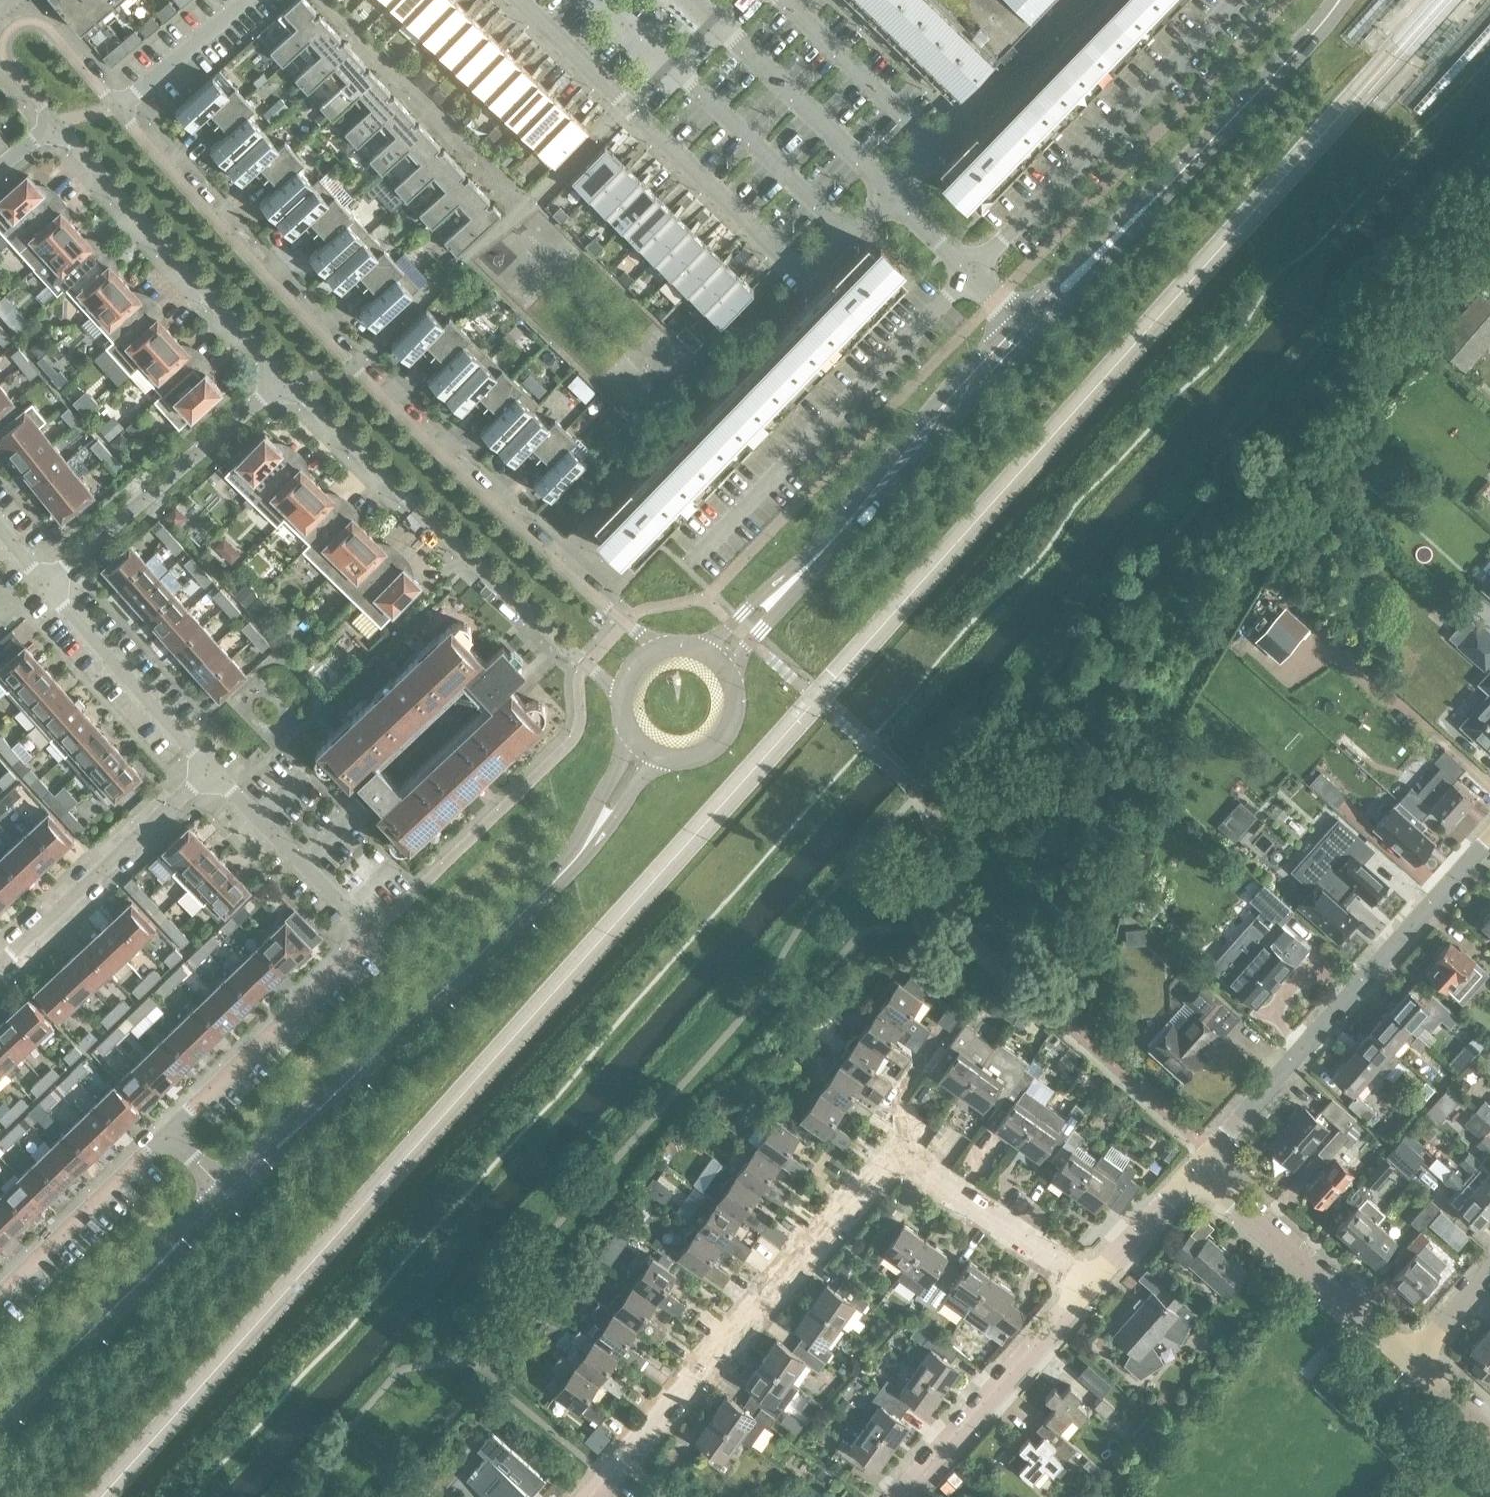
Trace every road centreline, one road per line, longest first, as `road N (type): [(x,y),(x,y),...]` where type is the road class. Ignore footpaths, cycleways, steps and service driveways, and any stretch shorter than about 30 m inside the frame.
road 1 (residential): [(657,652),(352,367),(118,107)]
road 2 (secondary): [(228,1194),(579,855),(645,745)]
road 3 (residential): [(517,0),(807,276),(889,193)]
road 4 (residential): [(214,768),(369,938),(168,1132)]
road 5 (residential): [(284,379),(587,665),(613,687),(627,684)]
road 6 (residential): [(588,1496),(898,1154)]
road 7 (secondary): [(712,658),(1031,327)]
road 8 (secondary): [(1031,327),(1337,0)]
road 9 (residential): [(1195,1168),(1489,836)]
road 10 (residential): [(686,567),(967,267)]
road 11 (residential): [(967,267),(1231,0)]
road 12 (residential): [(54,122),(284,379)]
road 13 (secondary): [(0,1417),(228,1194)]
road 14 (residential): [(51,586),(284,379)]
road 15 (residential): [(0,965),(214,768)]
road 16 (residential): [(1195,1168),(1410,1360)]
road 17 (residential): [(895,1496),(1088,1286)]
road 18 (residential): [(889,193),(935,145),(791,0)]
road 19 (residential): [(118,107),(52,30),(24,21),(6,34),(5,60),(54,122)]
road 20 (residential): [(51,586),(214,768)]
road 21 (residential): [(168,1132),(0,1293)]
road 22 (residential): [(898,1154),(1088,1286)]
road 23 (residential): [(118,107),(249,0)]
road 24 (secondary): [(645,745),(677,756),(722,735),(731,686),(712,658)]
road 25 (residential): [(1088,1286),(1195,1168)]
road 26 (unclassified): [(898,1154),(892,1113),(946,1037)]

